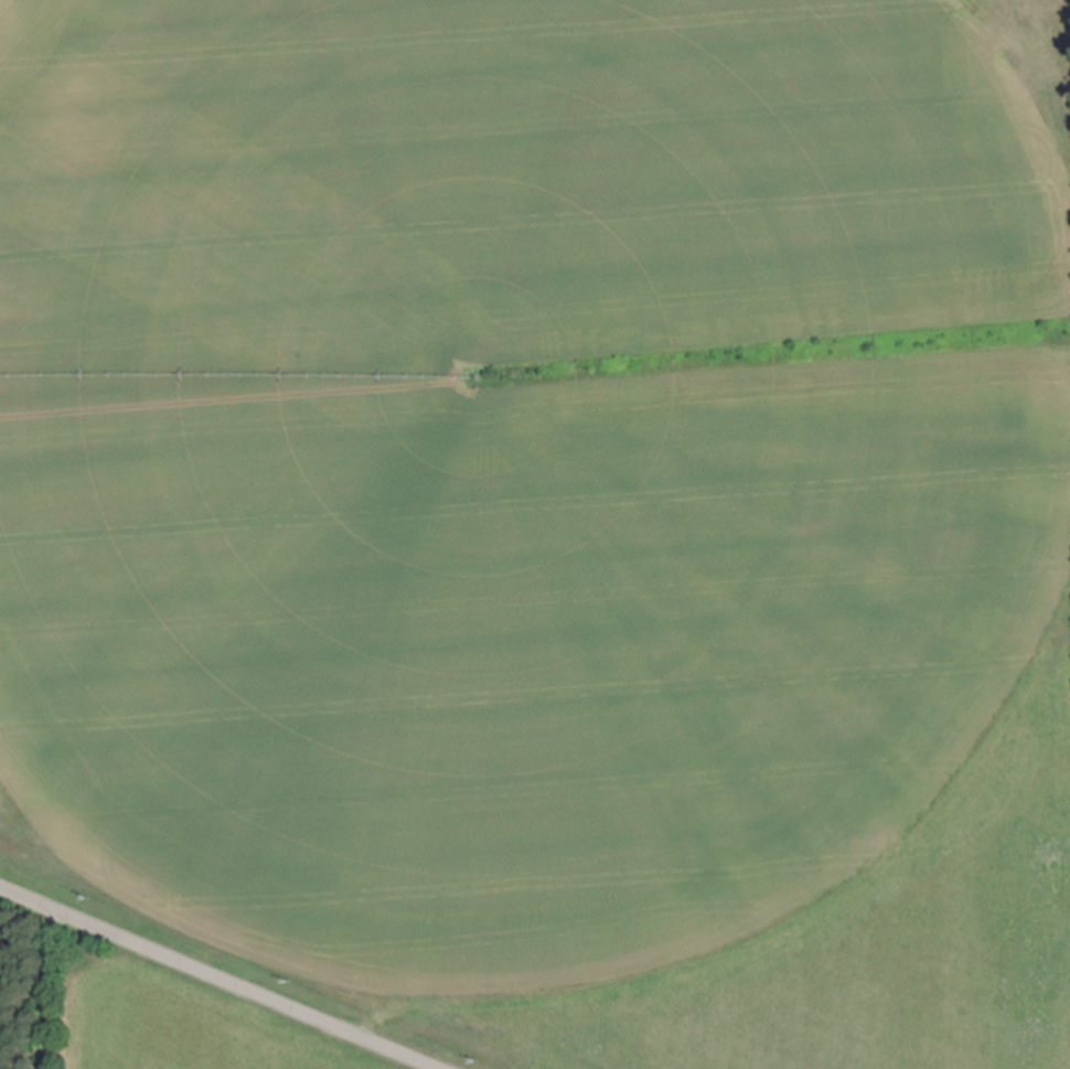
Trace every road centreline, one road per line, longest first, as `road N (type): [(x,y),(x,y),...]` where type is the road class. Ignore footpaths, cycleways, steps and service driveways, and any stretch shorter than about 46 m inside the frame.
road 1 (residential): [(425,1068),(0,894)]

